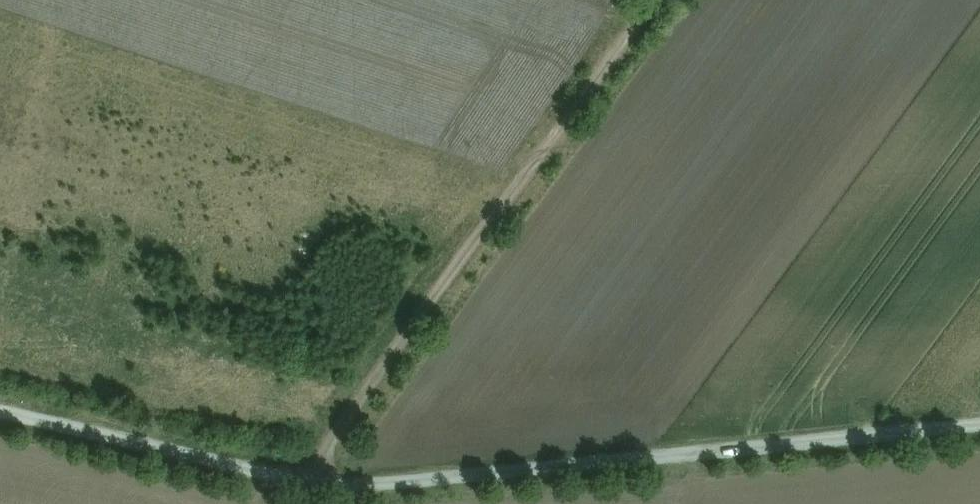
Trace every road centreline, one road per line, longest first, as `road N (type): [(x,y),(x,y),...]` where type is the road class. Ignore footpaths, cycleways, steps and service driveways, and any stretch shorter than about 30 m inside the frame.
road 1 (residential): [(0,410),(294,481),(360,488),(979,428)]
road 2 (track): [(294,481),(640,0)]

